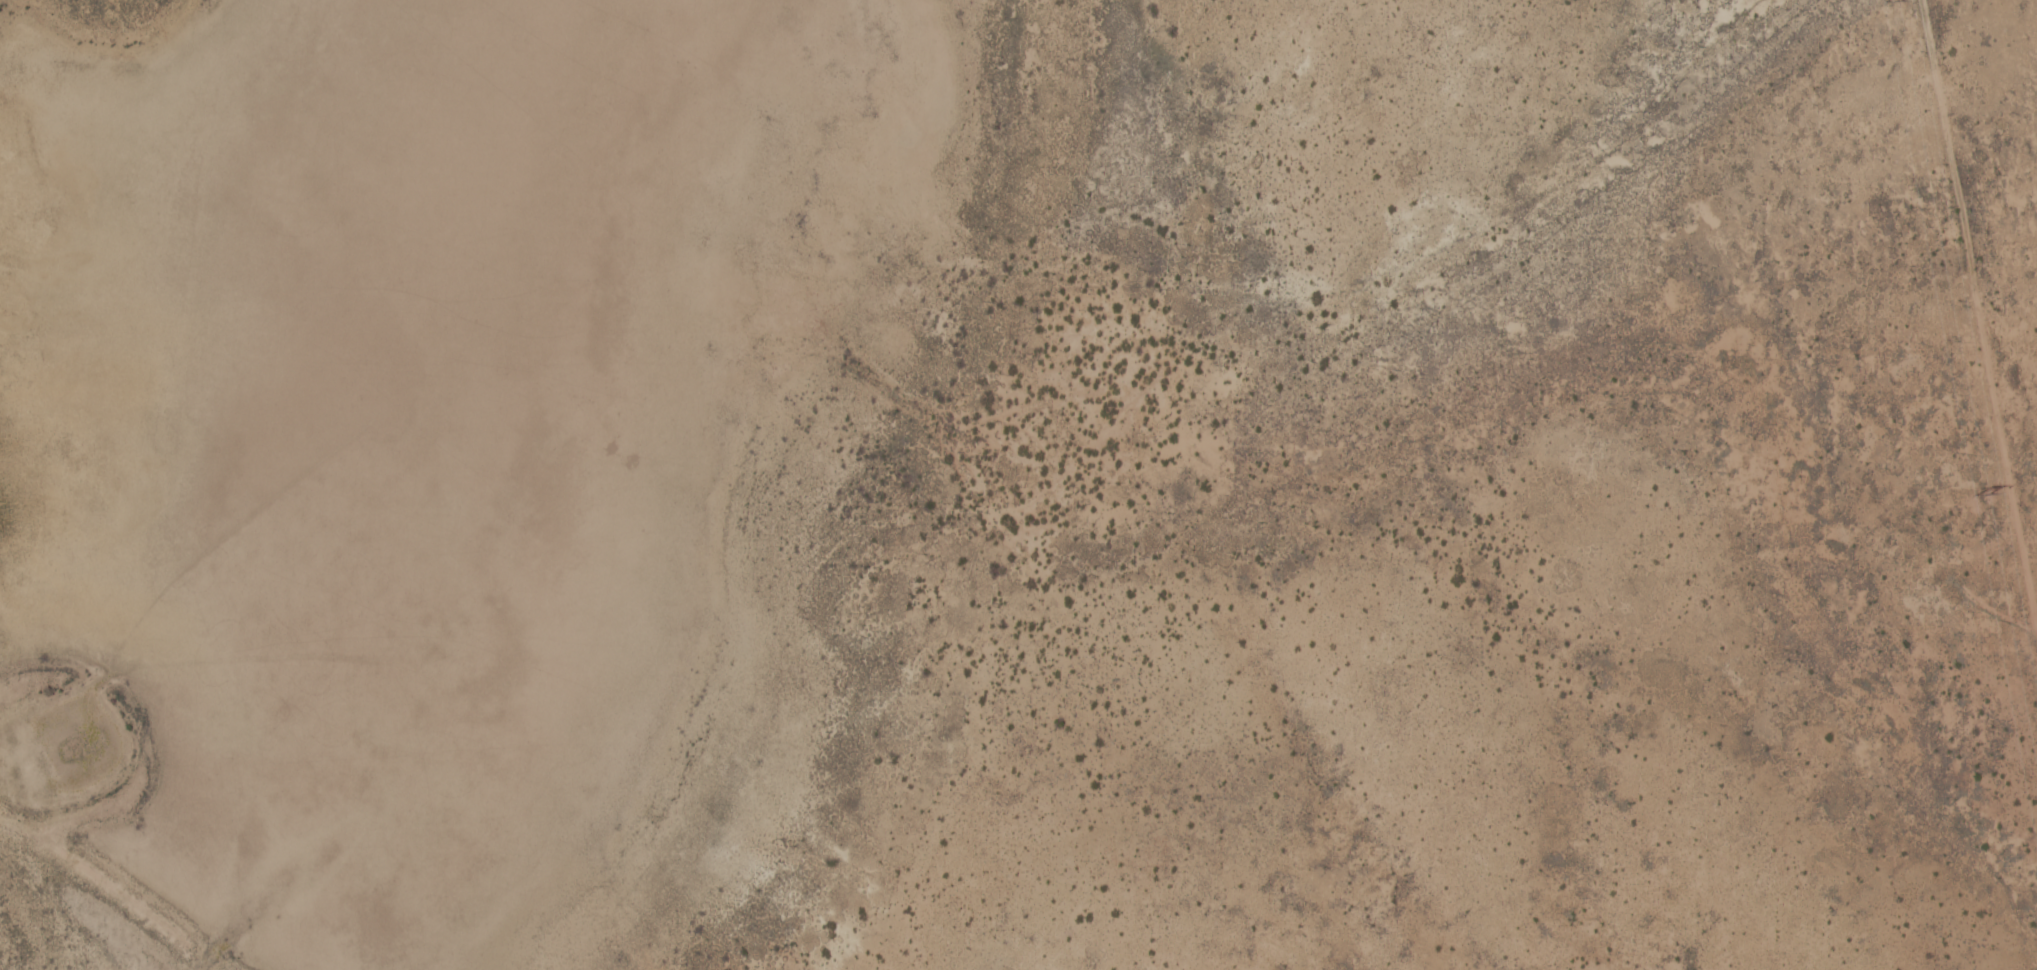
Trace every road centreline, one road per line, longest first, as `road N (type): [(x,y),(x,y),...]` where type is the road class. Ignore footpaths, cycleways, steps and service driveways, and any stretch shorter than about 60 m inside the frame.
road 1 (residential): [(2036,206),(1997,0)]

